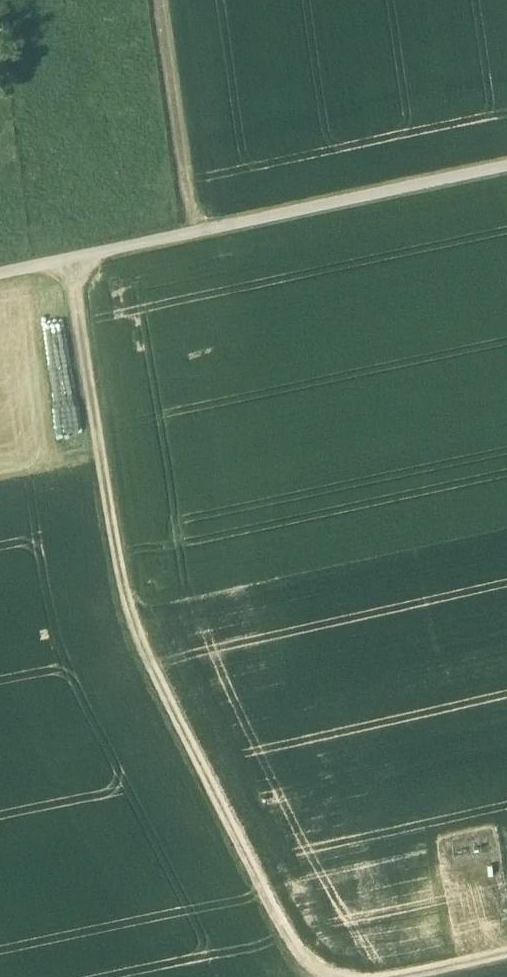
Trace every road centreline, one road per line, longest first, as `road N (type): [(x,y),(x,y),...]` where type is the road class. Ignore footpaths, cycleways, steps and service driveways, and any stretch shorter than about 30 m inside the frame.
road 1 (track): [(339,976),(306,961),(137,623),(71,260)]
road 2 (unclassified): [(0,275),(506,165)]
road 3 (track): [(506,947),(364,976)]

